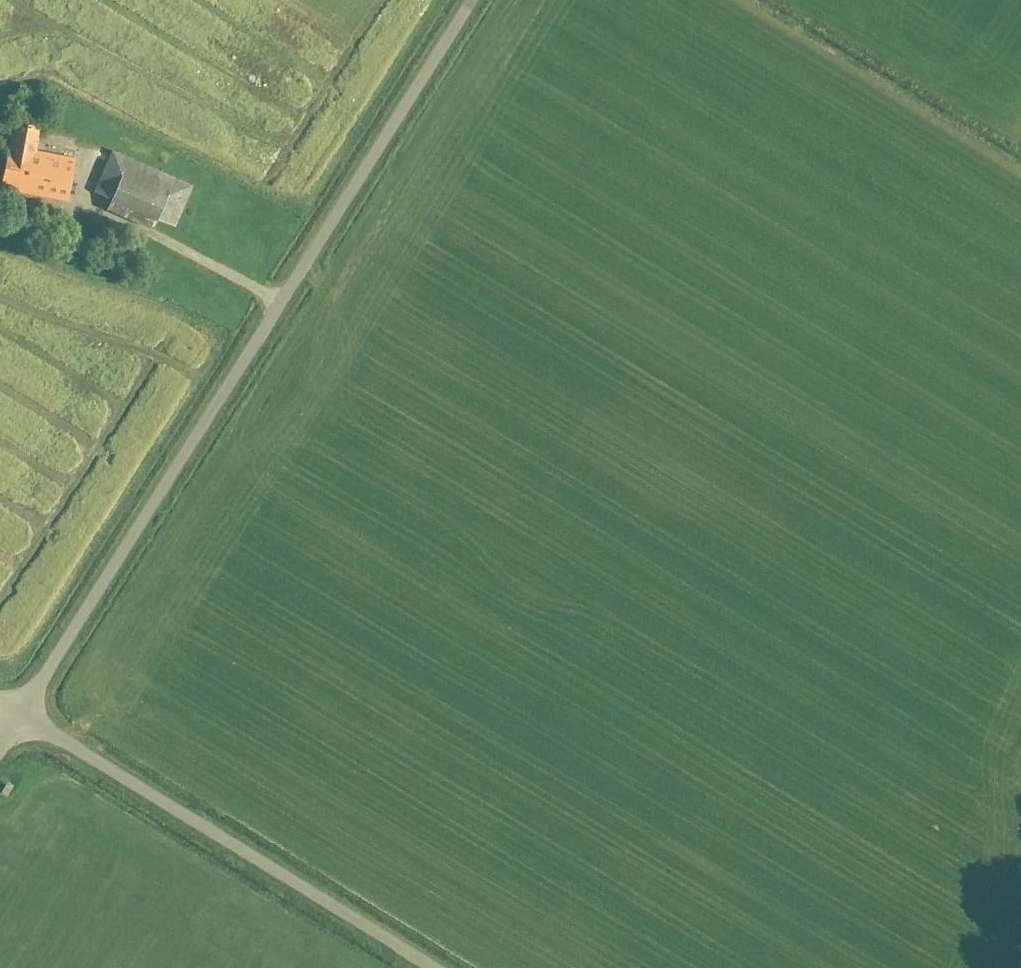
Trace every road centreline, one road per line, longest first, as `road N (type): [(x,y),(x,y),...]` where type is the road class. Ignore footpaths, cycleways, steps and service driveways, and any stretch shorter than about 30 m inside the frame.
road 1 (unclassified): [(27,717),(478,0)]
road 2 (unclassified): [(431,967),(27,717)]

